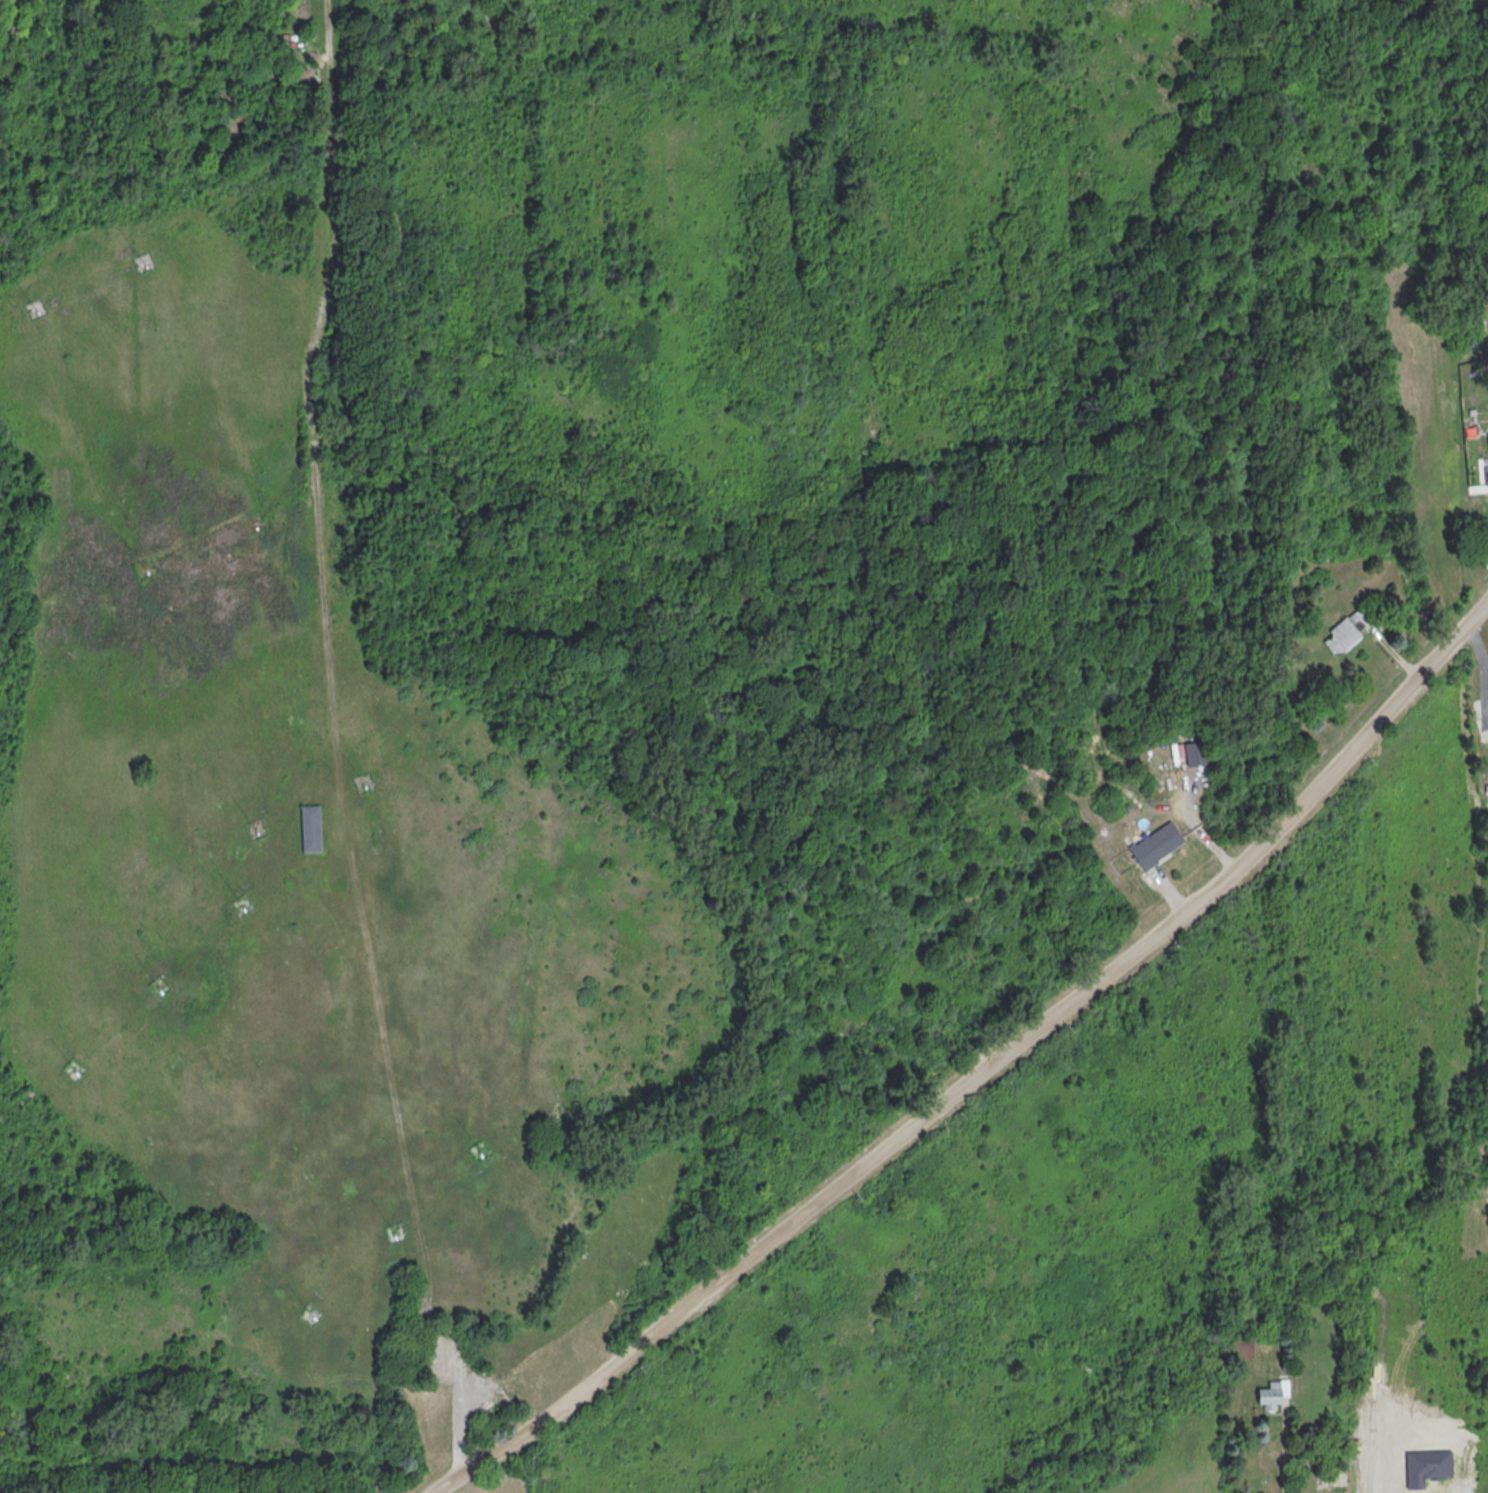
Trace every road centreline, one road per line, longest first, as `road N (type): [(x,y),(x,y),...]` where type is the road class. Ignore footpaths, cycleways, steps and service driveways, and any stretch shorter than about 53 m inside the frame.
road 1 (track): [(1487,602),(1287,816),(1182,912),(539,1422),(430,1492)]

